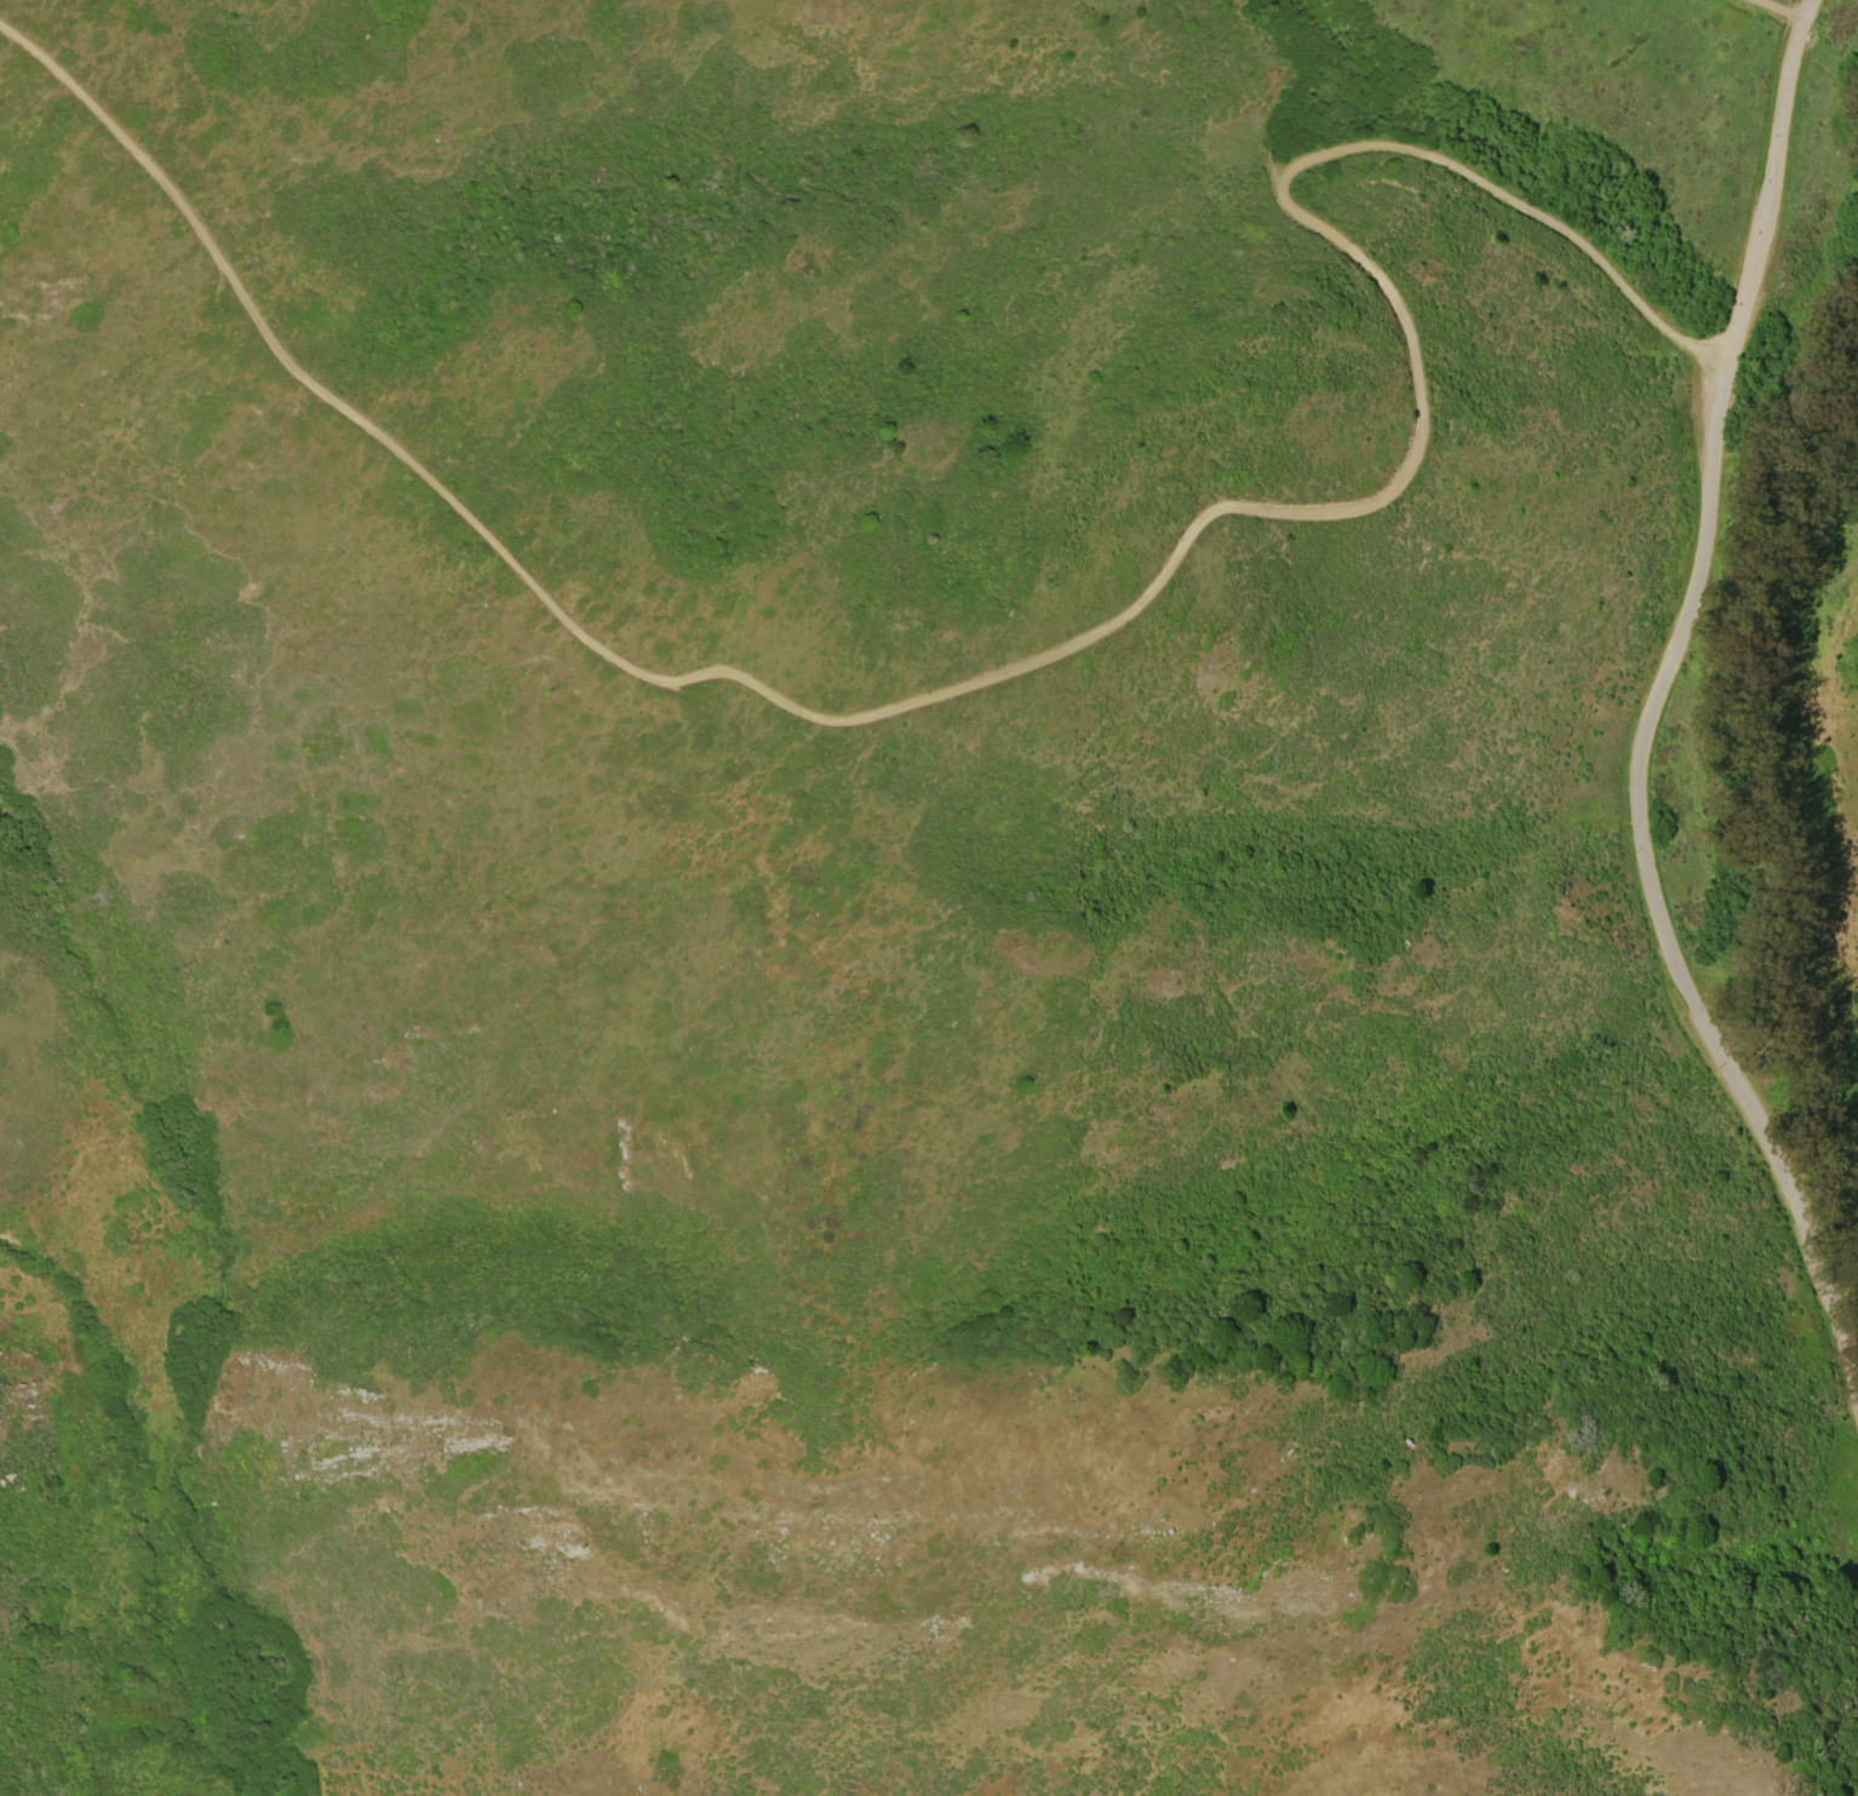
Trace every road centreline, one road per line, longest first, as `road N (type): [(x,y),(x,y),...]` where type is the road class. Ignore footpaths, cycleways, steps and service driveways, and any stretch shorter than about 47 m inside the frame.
road 1 (track): [(0,27),(58,68),(197,217),(291,368),(379,442),(586,645),(652,683),(715,675),(744,681),(822,724),(850,725),(921,706),(1090,648),(1148,604),(1180,550),(1214,513),(1364,511),(1409,475),(1423,424),(1417,342),(1358,246),(1307,220),(1285,193),(1286,179),(1312,159),(1371,149),(1447,163),(1595,257),(1667,332),(1722,375)]
road 2 (track): [(1722,375),(1703,547),(1688,616),(1647,727),(1635,794),(1674,966),(1756,1118),(1857,1405)]
road 3 (track): [(1811,0),(1751,291),(1722,375)]

